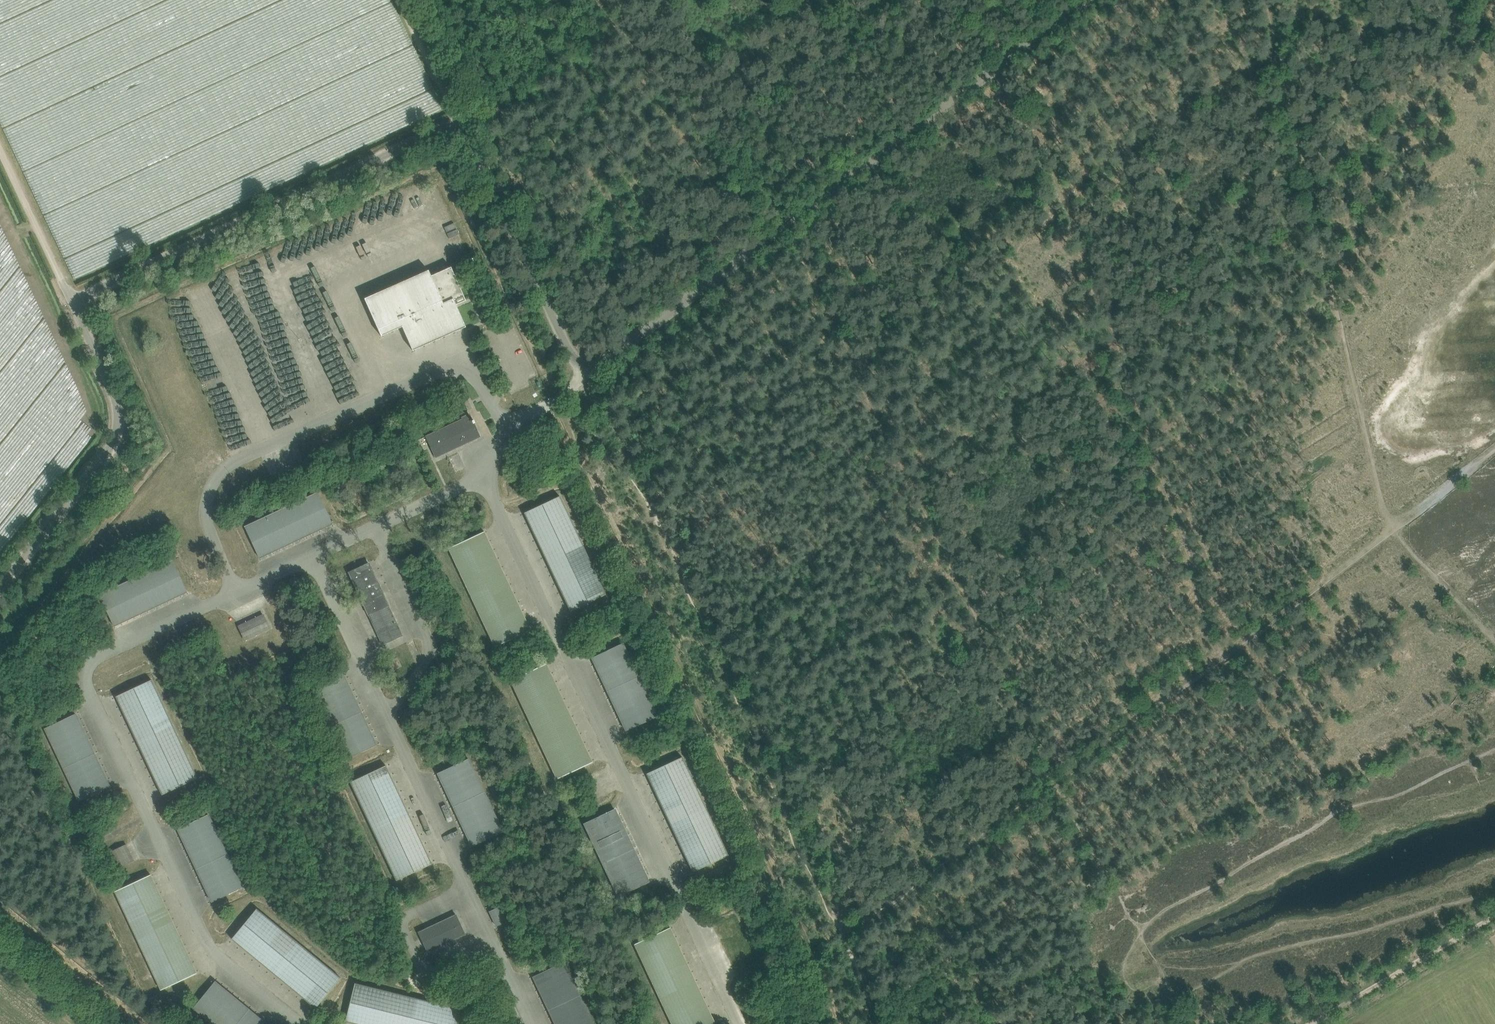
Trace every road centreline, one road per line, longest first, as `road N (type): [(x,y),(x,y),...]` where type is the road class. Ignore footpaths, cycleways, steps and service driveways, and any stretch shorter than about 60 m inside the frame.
road 1 (unclassified): [(0,587),(115,438),(119,406),(74,303),(83,297),(460,122),(582,380),(1069,0)]
road 2 (track): [(560,399),(450,166),(334,206),(172,285),(98,311),(74,303),(0,144)]
road 3 (track): [(922,0),(1013,44),(1221,649)]
road 4 (track): [(854,932),(1384,528)]
road 5 (track): [(869,1023),(840,940),(609,445)]
road 6 (track): [(584,0),(782,224),(853,365)]
road 7 (track): [(1293,125),(1384,528)]
road 8 (track): [(853,365),(990,655)]
road 9 (track): [(1314,1023),(1494,920)]
road 10 (track): [(1384,528),(1494,633)]
road 11 (track): [(1384,528),(1494,446)]
road 12 (track): [(990,655),(1051,777)]
road 13 (track): [(1264,0),(1293,125)]

